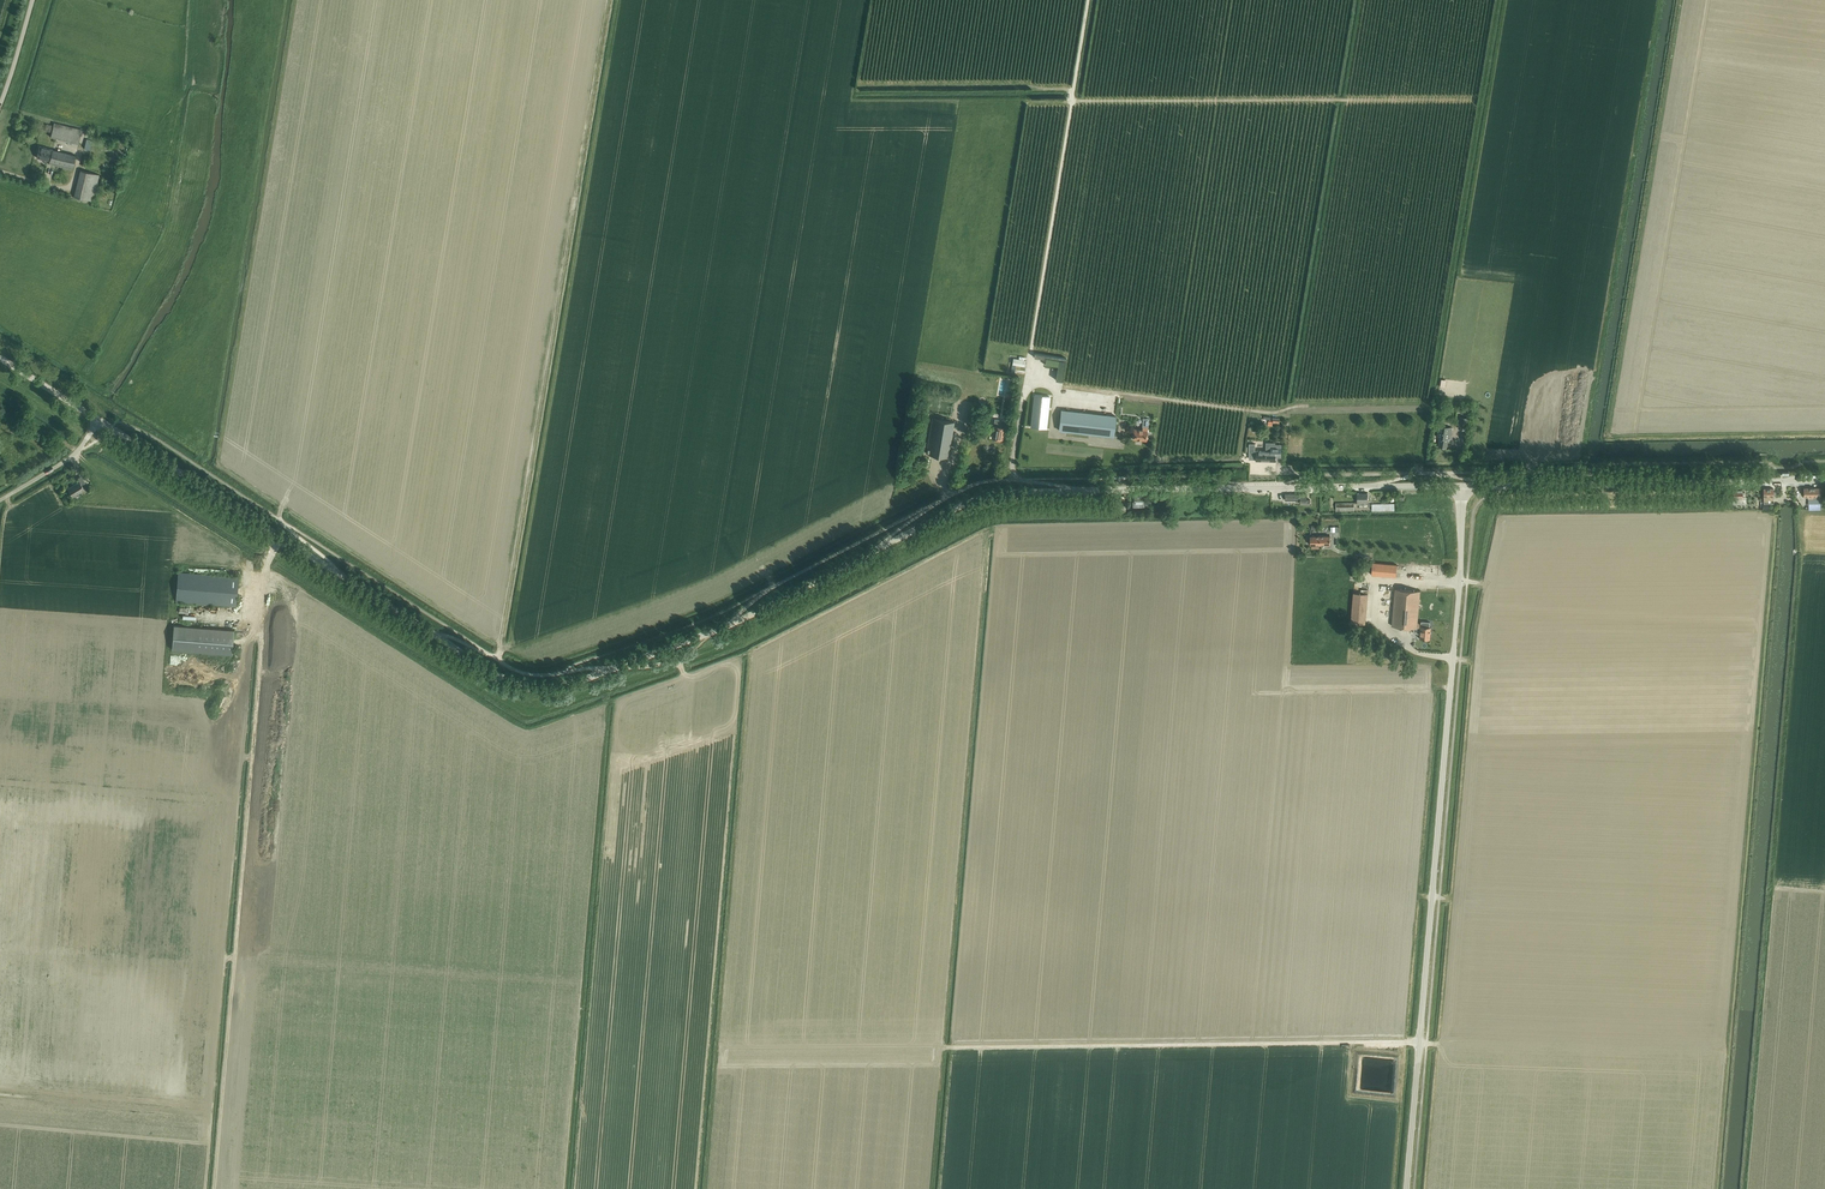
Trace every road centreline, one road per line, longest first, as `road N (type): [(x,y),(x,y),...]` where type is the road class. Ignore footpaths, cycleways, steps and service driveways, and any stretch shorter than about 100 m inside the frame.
road 1 (tertiary): [(112,428),(497,677),(538,687),(585,679),(731,624),(982,494),(1461,486)]
road 2 (unclassified): [(1408,1188),(1463,573),(1461,486)]
road 3 (track): [(496,658),(611,0)]
road 4 (track): [(261,625),(214,1188)]
road 5 (track): [(952,1047),(1436,1045)]
road 6 (tertiary): [(1461,486),(1824,483)]
road 7 (unclassified): [(0,500),(71,456),(101,422)]

